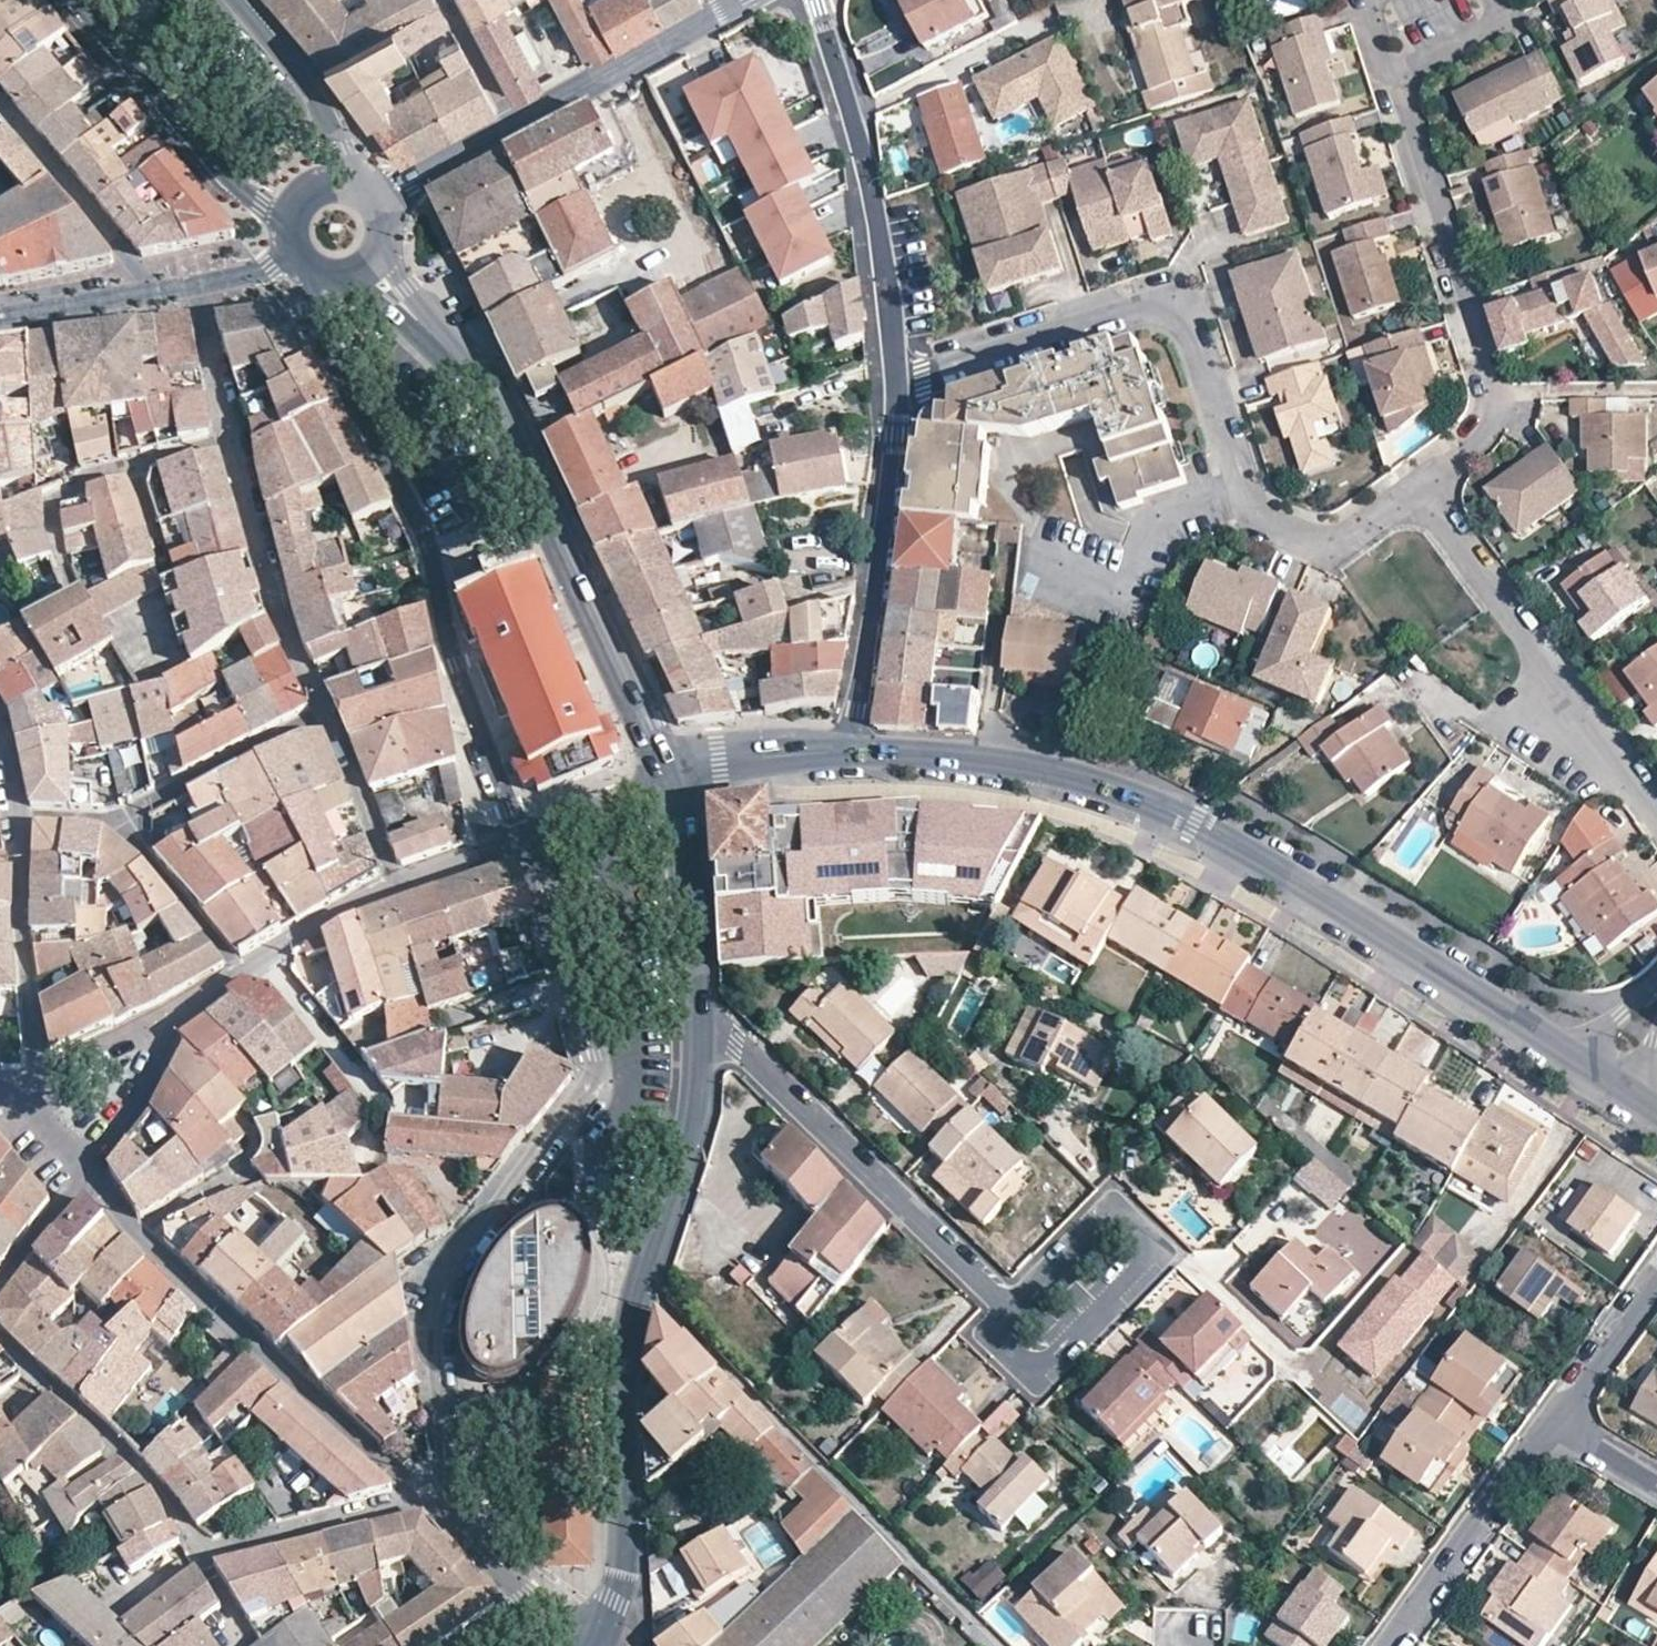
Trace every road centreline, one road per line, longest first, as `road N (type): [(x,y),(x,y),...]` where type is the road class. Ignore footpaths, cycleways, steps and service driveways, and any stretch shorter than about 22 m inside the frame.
road 1 (tertiary): [(852,752),(1066,776),(1160,812),(1213,835),(1557,1048)]
road 2 (residential): [(460,1536),(434,1348),(448,1269),(598,1079),(539,833)]
road 3 (residential): [(894,378),(1137,308),(1163,308),(1195,323),(1202,336),(1258,509),(1269,520),(1332,536),(1354,530),(1420,481)]
road 4 (tertiary): [(597,1645),(616,1602),(620,1552),(619,1350),(687,1125),(695,1004)]
road 5 (residential): [(308,280),(312,330),(427,551),(517,841)]
road 6 (residential): [(1420,481),(1477,436),(1492,393),(1403,111),(1401,71),(1437,0)]
road 7 (residential): [(0,1342),(144,1474),(196,1545),(229,1550),(421,1500)]
road 8 (tertiary): [(669,779),(492,404),(443,348)]
road 9 (residential): [(1014,1311),(695,1004)]
road 10 (residential): [(1420,481),(1656,813)]
road 11 (residential): [(421,1500),(130,1231)]
road 12 (residential): [(894,378),(854,115),(805,0)]
road 13 (residential): [(852,752),(890,485),(894,378)]
road 14 (residential): [(1014,1311),(988,1338),(1029,1377),(1153,1249),(1112,1209)]
road 15 (residential): [(68,0),(217,178),(283,227)]
road 16 (residential): [(17,818),(37,1064),(29,1110)]
road 17 (residential): [(232,441),(280,616),(324,712)]
road 18 (residential): [(71,594),(52,501),(85,479),(232,441)]
road 19 (residential): [(1554,1420),(1385,1645)]
road 20 (tertiary): [(514,123),(740,0)]
road 21 (residential): [(0,103),(127,257),(137,299)]
road 22 (residential): [(261,958),(372,1096),(367,1161)]
road 23 (residential): [(119,818),(324,712)]
road 24 (residential): [(347,190),(348,159),(327,109),(235,0)]
road 25 (tertiary): [(695,1004),(684,852),(669,779)]
road 26 (residential): [(119,818),(239,970)]
road 27 (residential): [(324,712),(396,886)]
road 28 (residential): [(87,1179),(139,1100),(175,1014)]
road 29 (tertiary): [(669,779),(688,766),(852,752)]
road 30 (residential): [(1656,1276),(1554,1420)]
road 31 (residential): [(175,1014),(29,1110)]
road 32 (tertiary): [(368,203),(514,123)]
road 33 (residential): [(261,958),(396,886)]
road 34 (residential): [(196,293),(232,441)]
road 35 (residential): [(1112,1209),(1014,1311)]
road 36 (residential): [(539,833),(669,779)]
road 37 (residential): [(514,123),(447,0)]
road 38 (residential): [(0,317),(137,299)]
road 39 (residential): [(0,1285),(87,1179)]
road 40 (residential): [(396,886),(517,841)]
road 41 (residential): [(130,1231),(239,1174)]
road 42 (tertiary): [(1557,1048),(1656,1117)]
road 43 (residential): [(1554,1420),(1656,1482)]

